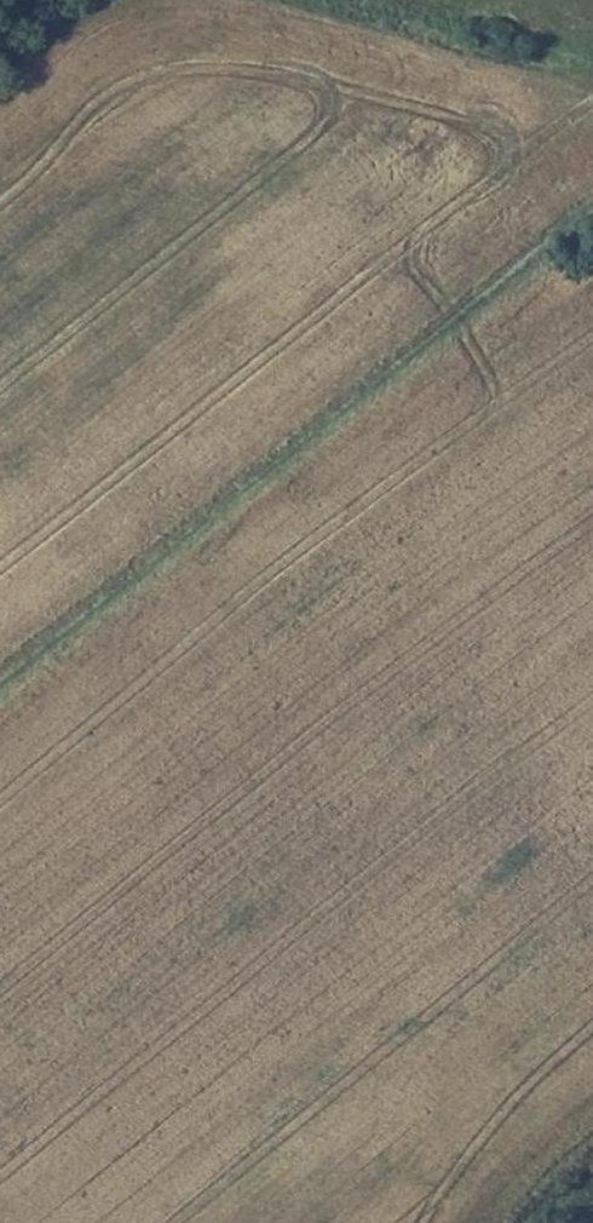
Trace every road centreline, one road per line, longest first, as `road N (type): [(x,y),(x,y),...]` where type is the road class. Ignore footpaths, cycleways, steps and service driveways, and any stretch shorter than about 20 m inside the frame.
road 1 (track): [(0,682),(592,212)]

